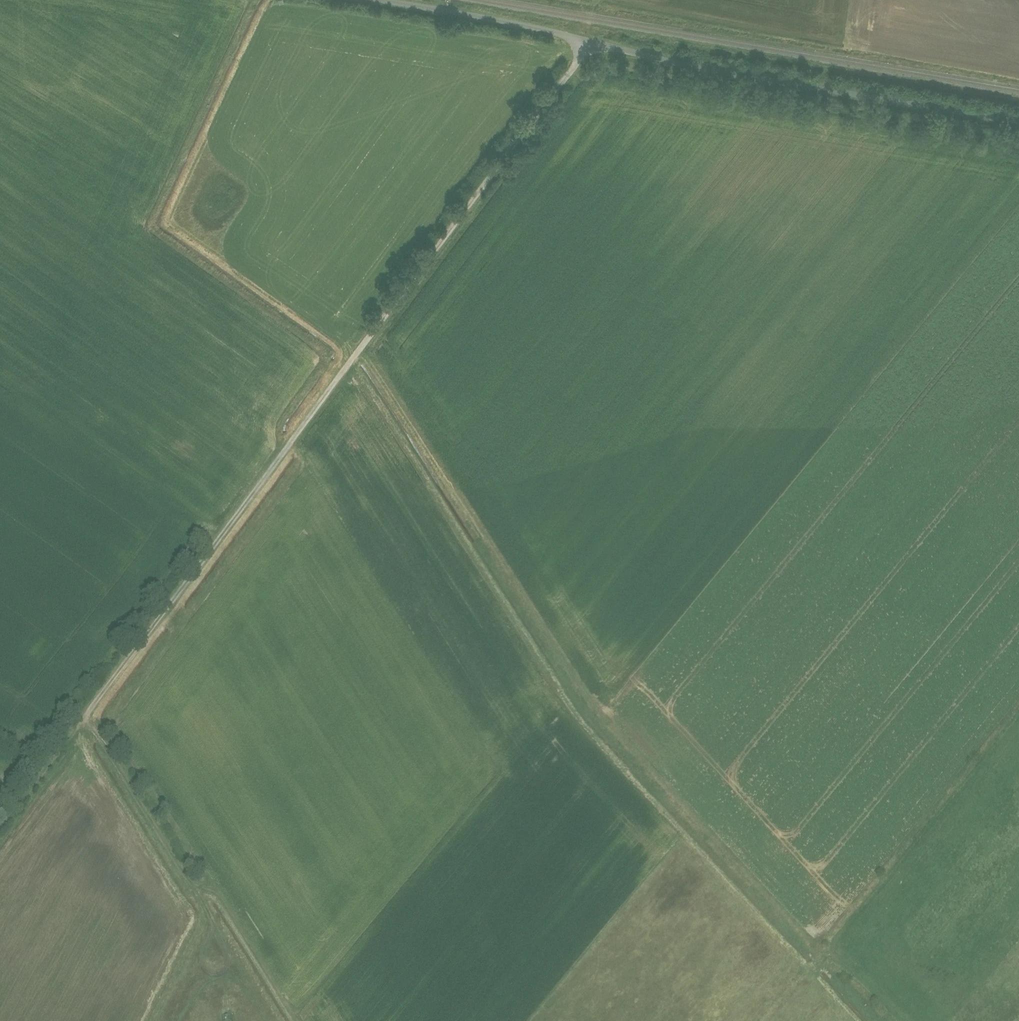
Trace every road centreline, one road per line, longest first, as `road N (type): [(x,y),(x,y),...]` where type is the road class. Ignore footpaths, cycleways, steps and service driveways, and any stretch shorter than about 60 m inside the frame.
road 1 (track): [(1018,120),(343,0)]

